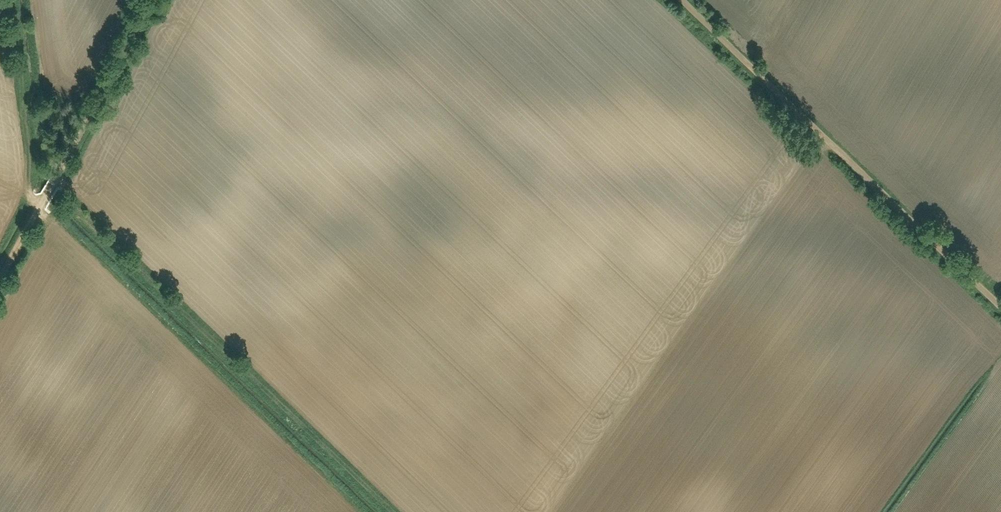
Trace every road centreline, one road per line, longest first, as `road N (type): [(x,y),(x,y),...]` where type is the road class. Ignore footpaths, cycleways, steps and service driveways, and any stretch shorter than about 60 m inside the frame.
road 1 (unclassified): [(153,0),(0,279)]

